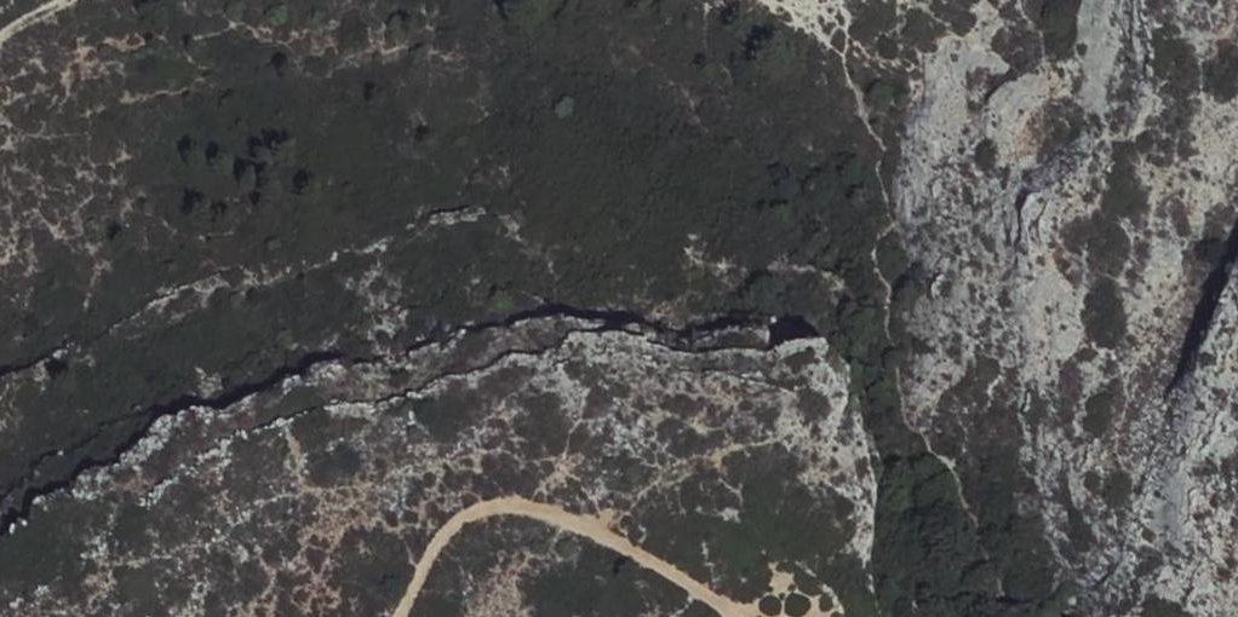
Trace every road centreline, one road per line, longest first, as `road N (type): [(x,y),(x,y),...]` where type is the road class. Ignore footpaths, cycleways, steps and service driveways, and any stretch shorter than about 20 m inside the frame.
road 1 (track): [(401,616),(415,575),(477,505),(556,513),(685,577),(743,616)]

